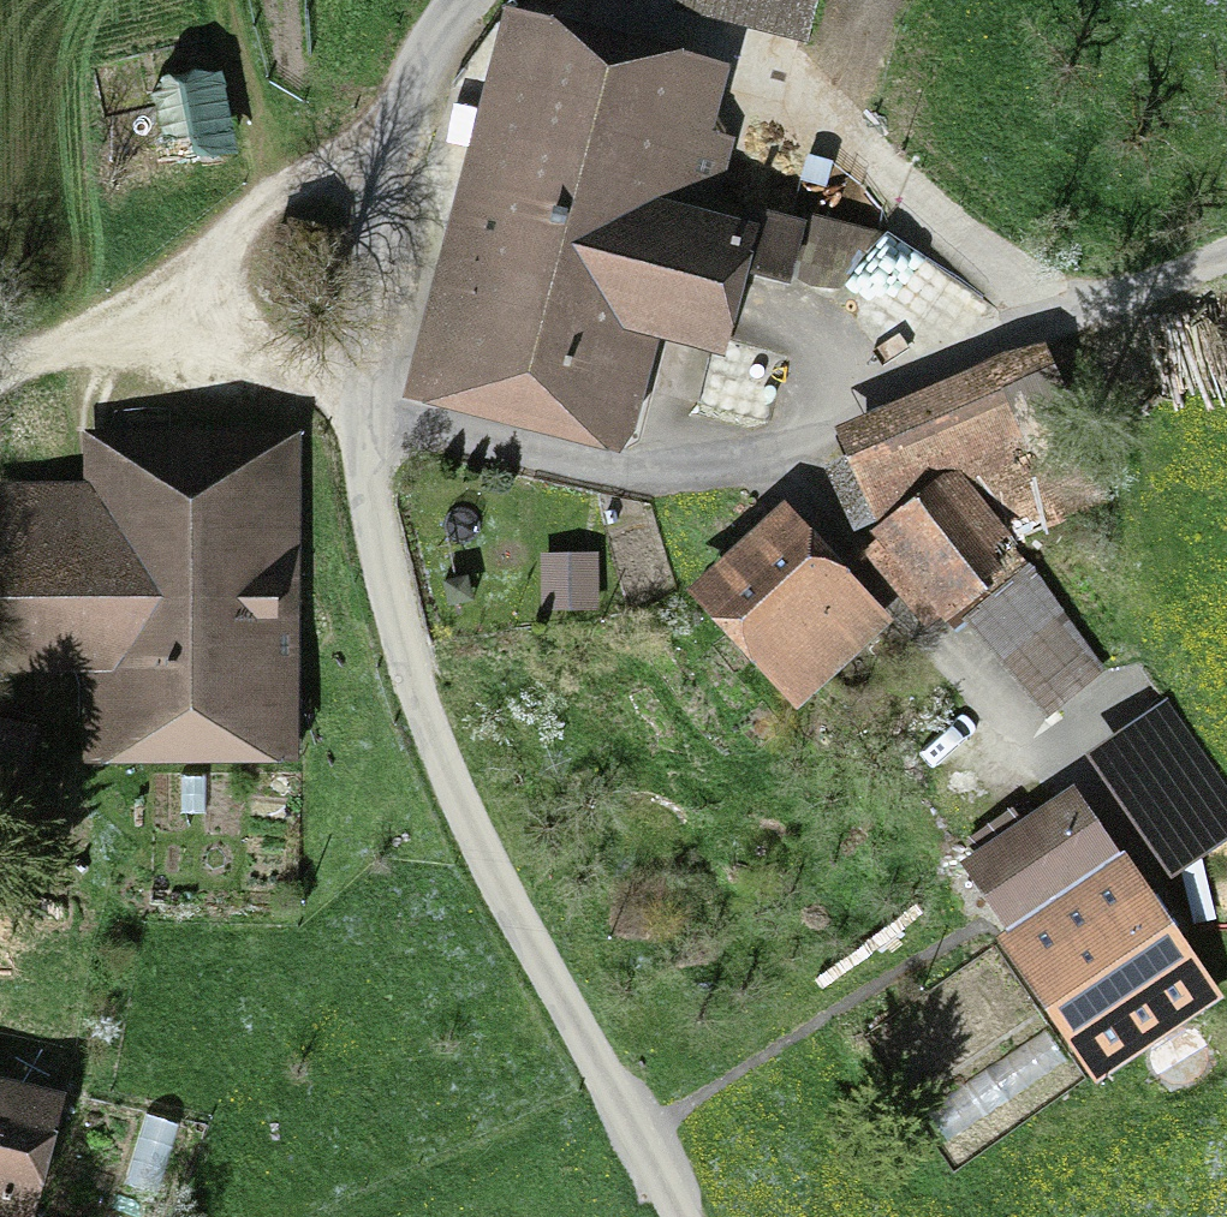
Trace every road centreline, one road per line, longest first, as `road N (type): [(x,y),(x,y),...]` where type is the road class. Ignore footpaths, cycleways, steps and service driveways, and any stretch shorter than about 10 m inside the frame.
road 1 (unclassified): [(678,1216),(421,714),(374,539),(351,409),(389,141),(411,74),(462,0)]
road 2 (track): [(351,409),(523,455),(656,471),(779,437),(1226,253)]
road 3 (track): [(351,409),(140,352),(0,375)]
road 4 (track): [(140,352),(228,264),(389,141)]

